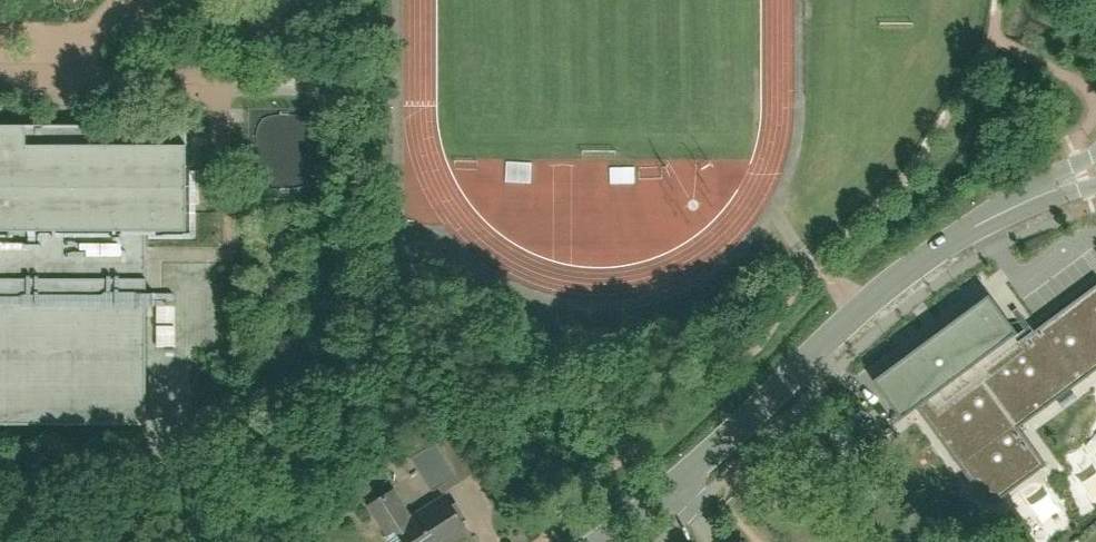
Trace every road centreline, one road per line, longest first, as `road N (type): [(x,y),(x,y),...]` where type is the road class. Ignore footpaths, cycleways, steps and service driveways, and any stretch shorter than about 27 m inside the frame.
road 1 (tertiary): [(1095,166),(943,245),(890,283),(682,479),(597,541)]

